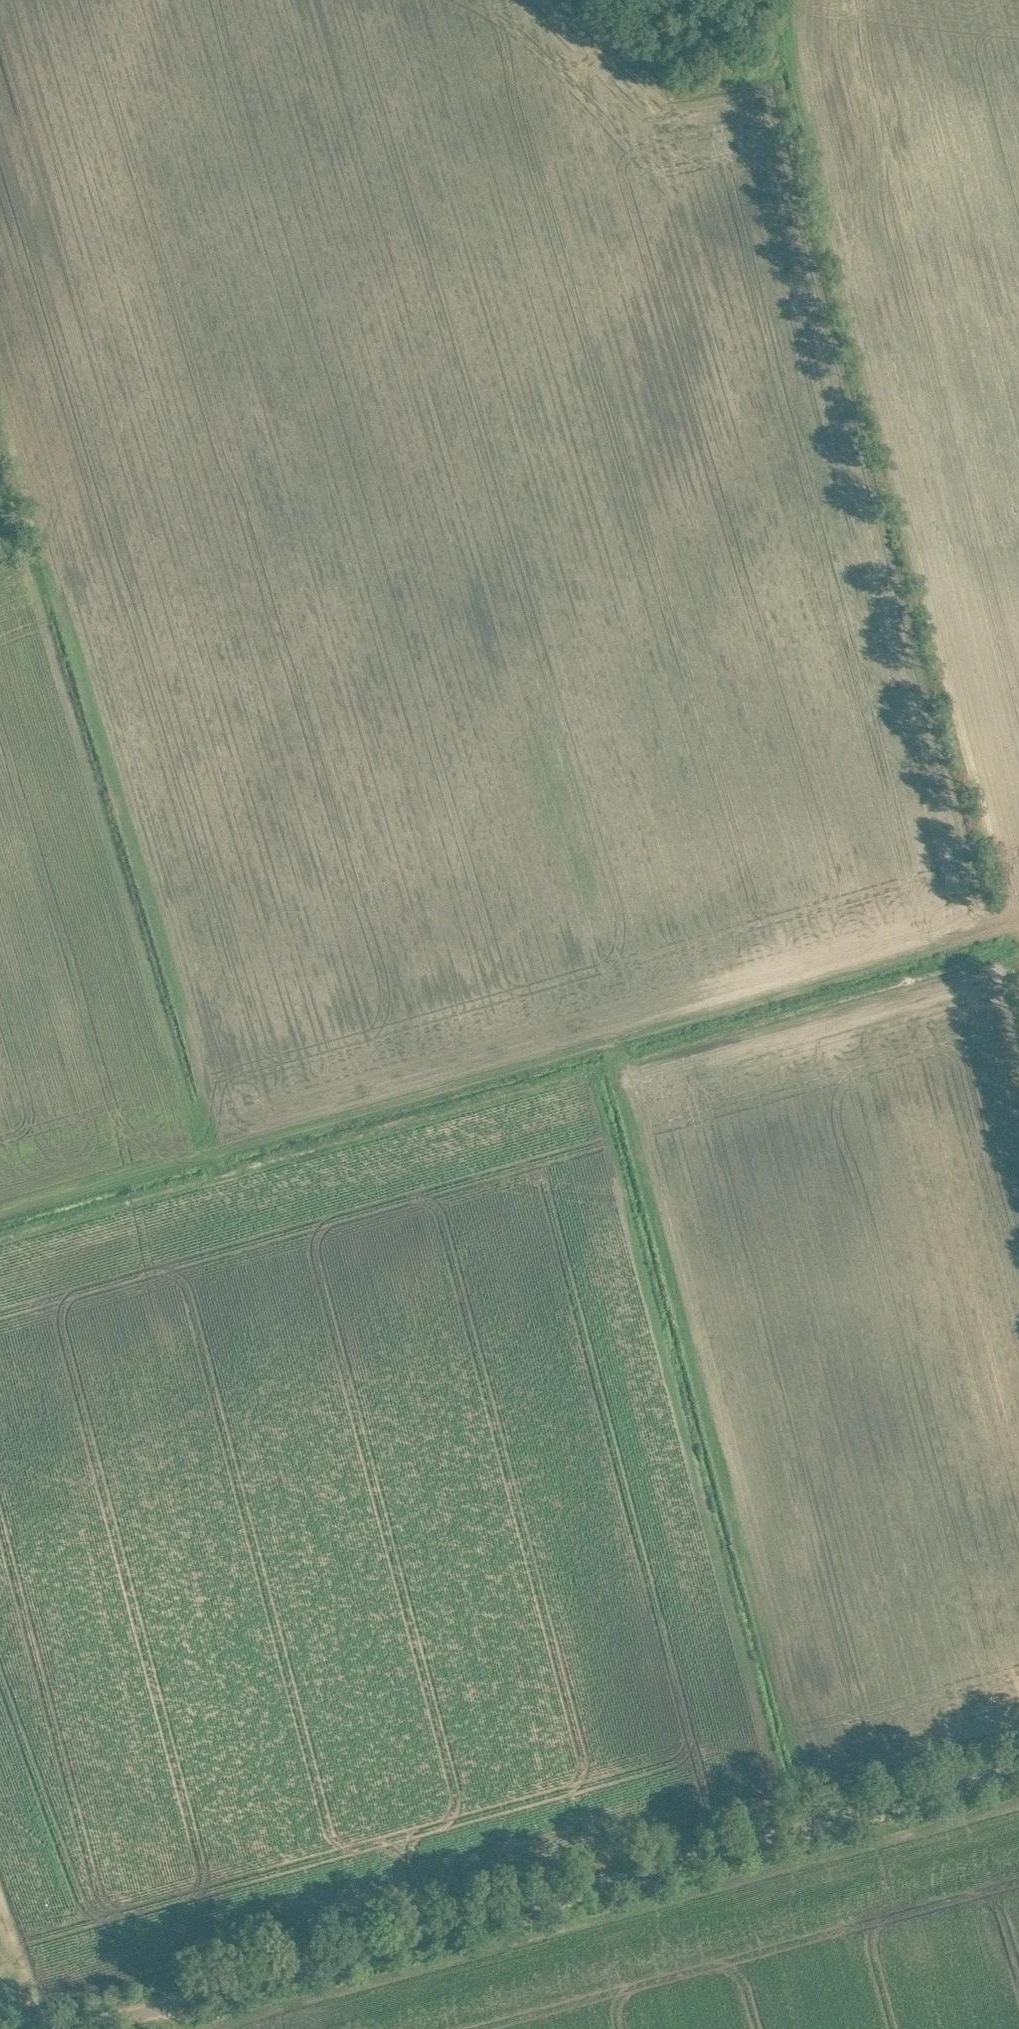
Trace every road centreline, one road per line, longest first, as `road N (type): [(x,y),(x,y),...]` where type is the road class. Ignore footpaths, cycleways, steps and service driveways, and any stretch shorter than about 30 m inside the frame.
road 1 (unclassified): [(82,2028),(1018,1769)]

